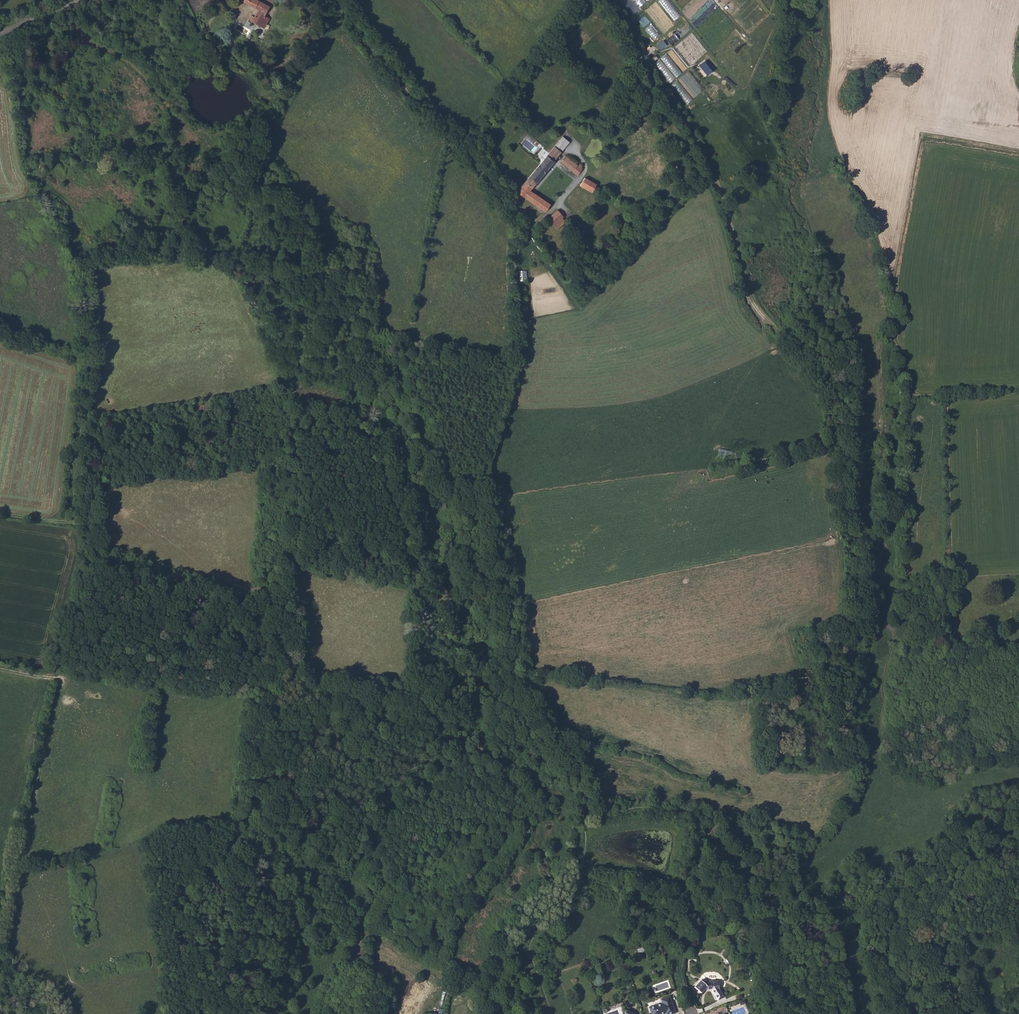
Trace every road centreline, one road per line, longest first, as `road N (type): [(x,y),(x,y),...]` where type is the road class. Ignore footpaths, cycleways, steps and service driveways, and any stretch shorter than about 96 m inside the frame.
road 1 (track): [(824,462),(817,390),(802,356),(750,300),(717,182),(603,0)]
road 2 (unclassified): [(331,0),(447,126),(530,236)]

